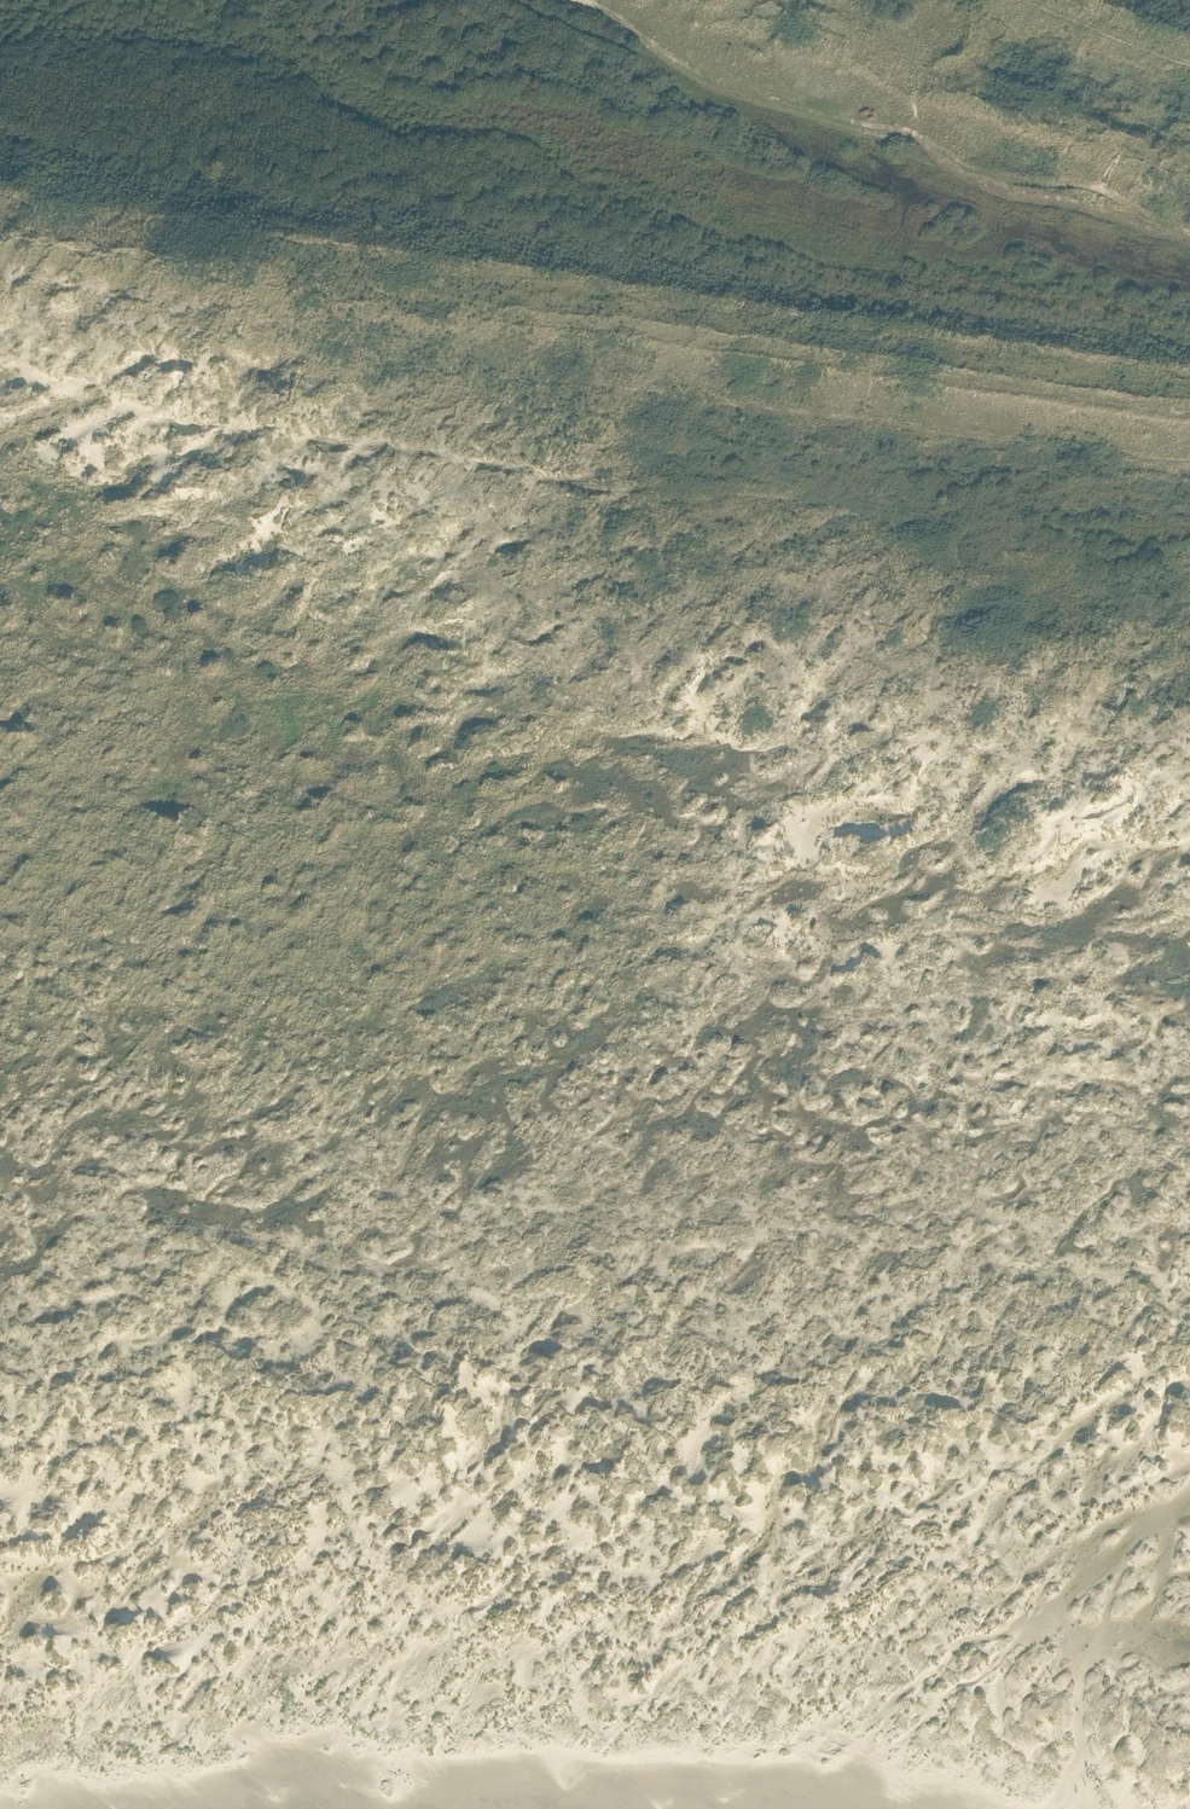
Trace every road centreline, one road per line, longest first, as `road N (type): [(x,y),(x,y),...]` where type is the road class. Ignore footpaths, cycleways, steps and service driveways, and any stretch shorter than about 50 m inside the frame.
road 1 (track): [(565,0),(701,81),(914,140),(1023,186),(1106,195),(1189,237)]

